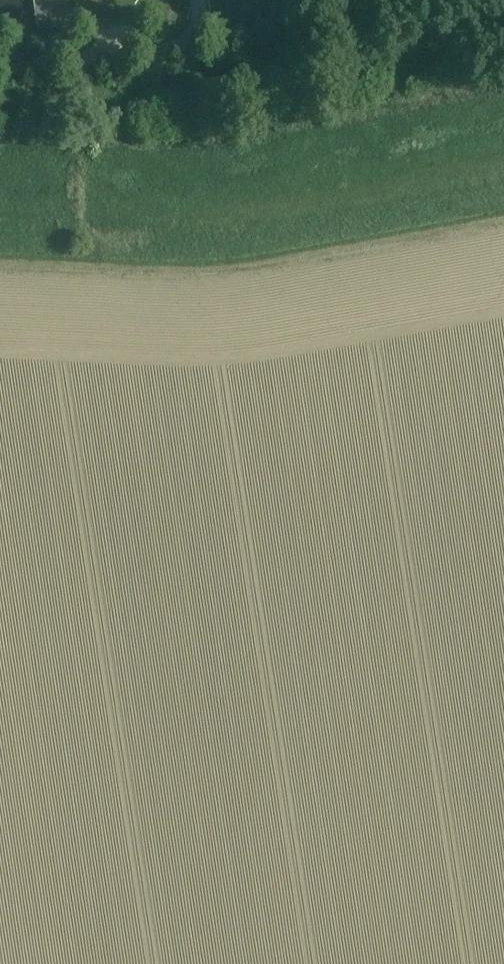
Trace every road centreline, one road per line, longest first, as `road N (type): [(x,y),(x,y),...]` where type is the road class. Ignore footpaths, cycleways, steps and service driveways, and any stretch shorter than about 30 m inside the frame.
road 1 (unclassified): [(0,70),(172,47),(196,33),(199,0)]

